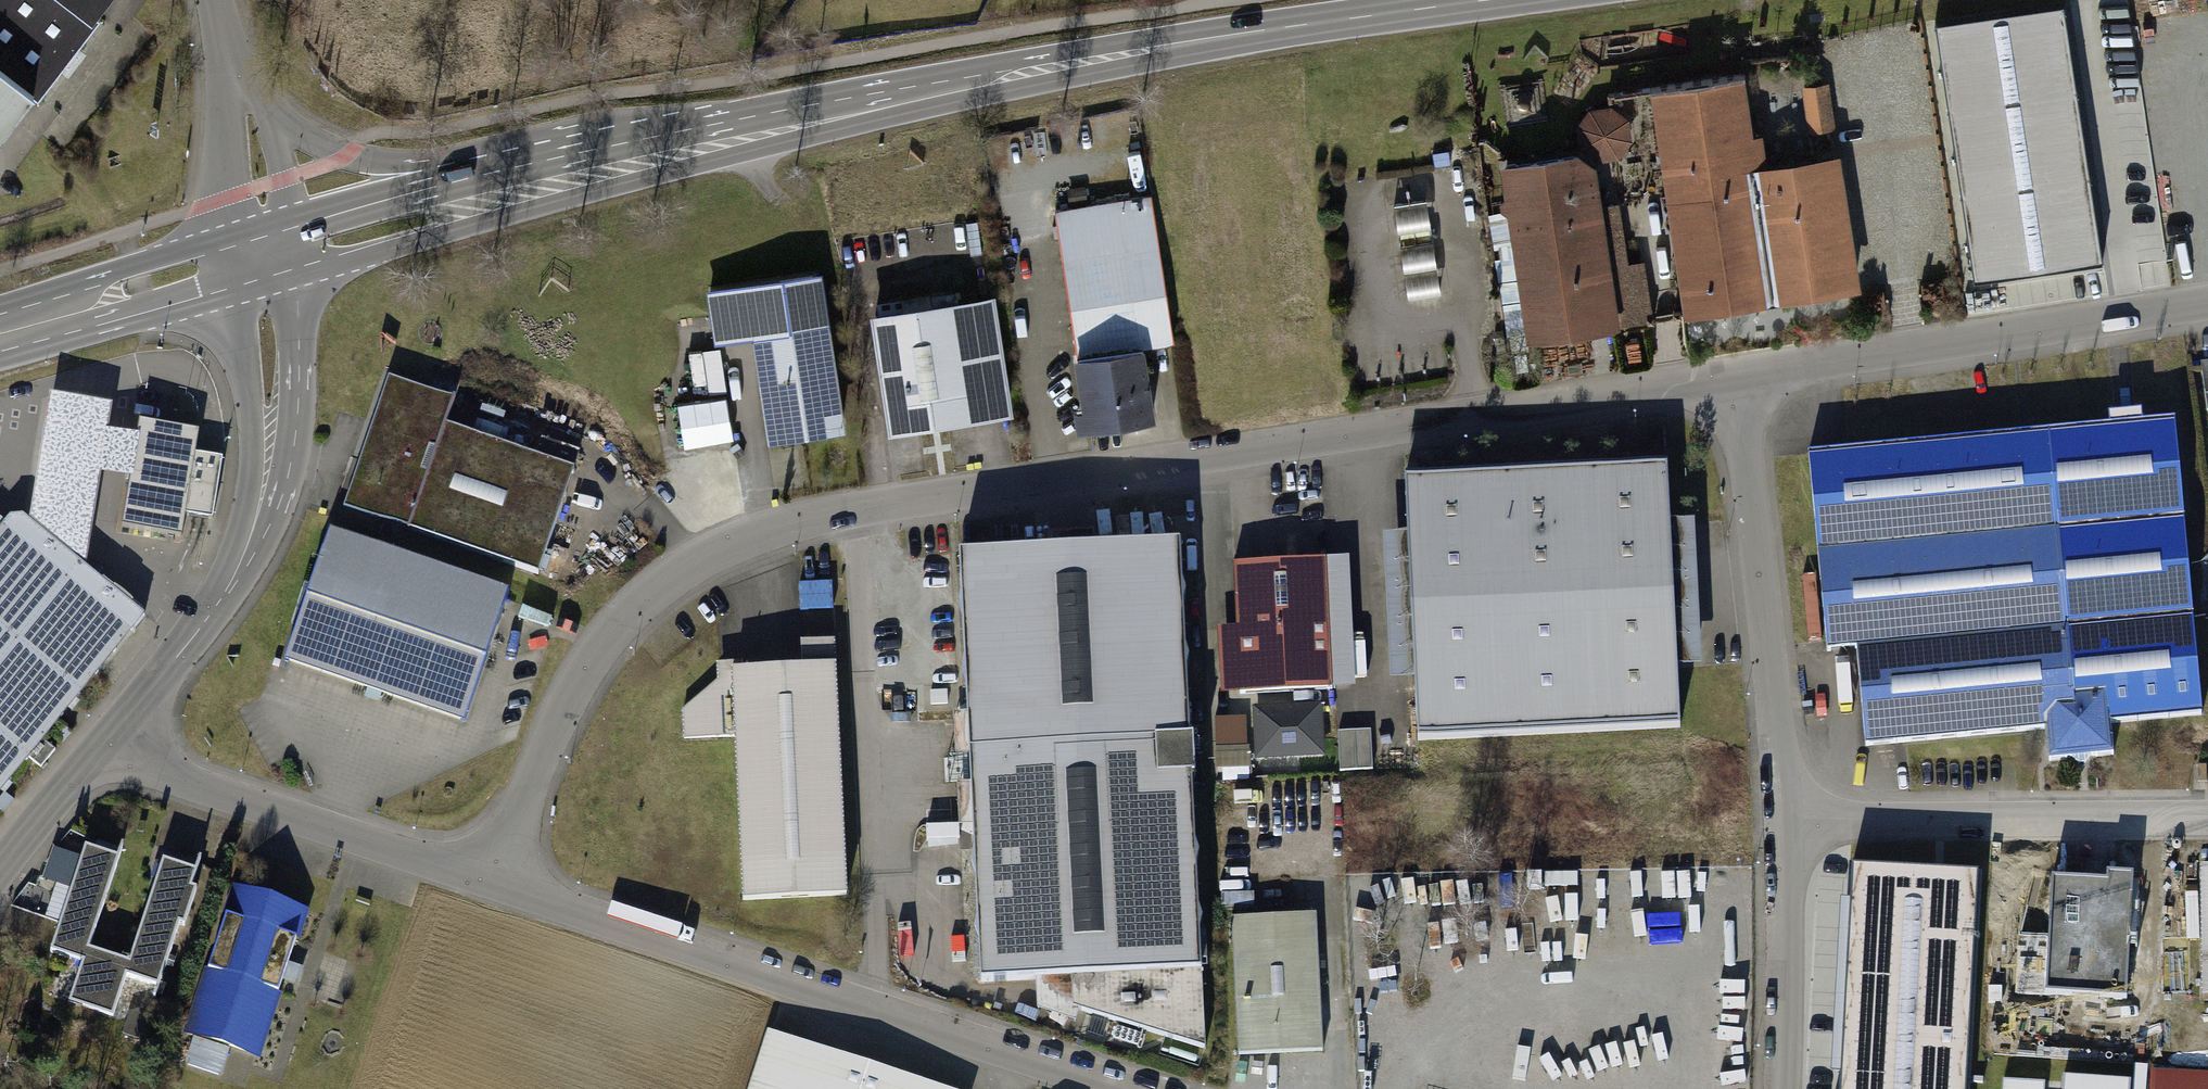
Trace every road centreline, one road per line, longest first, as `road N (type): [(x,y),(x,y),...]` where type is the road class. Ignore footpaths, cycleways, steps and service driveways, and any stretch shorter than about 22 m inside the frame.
road 1 (residential): [(501,886),(535,783),(590,672),(619,633),(677,582),(778,531),(910,500),(1736,378)]
road 2 (primary): [(1496,0),(951,88),(489,186)]
road 3 (unclassified): [(501,886),(1102,1088)]
road 4 (residential): [(266,251),(274,427),(251,548),(229,593),(114,736)]
road 5 (residential): [(1736,378),(2207,308)]
road 6 (residential): [(1736,378),(1783,823)]
road 7 (unclassified): [(1783,823),(2207,819)]
road 8 (unclassified): [(114,736),(183,781),(501,886)]
road 9 (unclassified): [(489,186),(319,147),(280,124),(233,66)]
road 10 (primary): [(266,251),(0,334)]
road 11 (residential): [(1783,823),(1776,1088)]
road 12 (primary): [(489,186),(266,251)]
road 13 (unclassified): [(233,66),(266,251)]
road 14 (residential): [(114,736),(0,874)]

